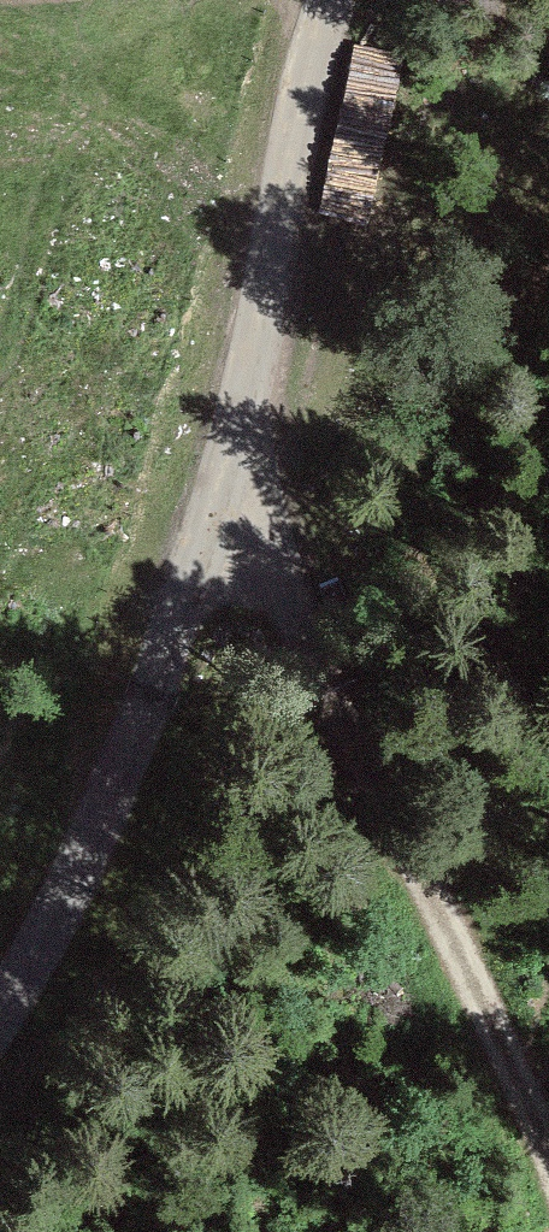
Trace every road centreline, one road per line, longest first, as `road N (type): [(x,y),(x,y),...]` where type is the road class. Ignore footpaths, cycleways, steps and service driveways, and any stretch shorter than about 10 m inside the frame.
road 1 (unclassified): [(0,1018),(103,818),(183,616),(279,233),(304,86),(331,0)]
road 2 (track): [(548,1150),(280,546),(239,400)]

